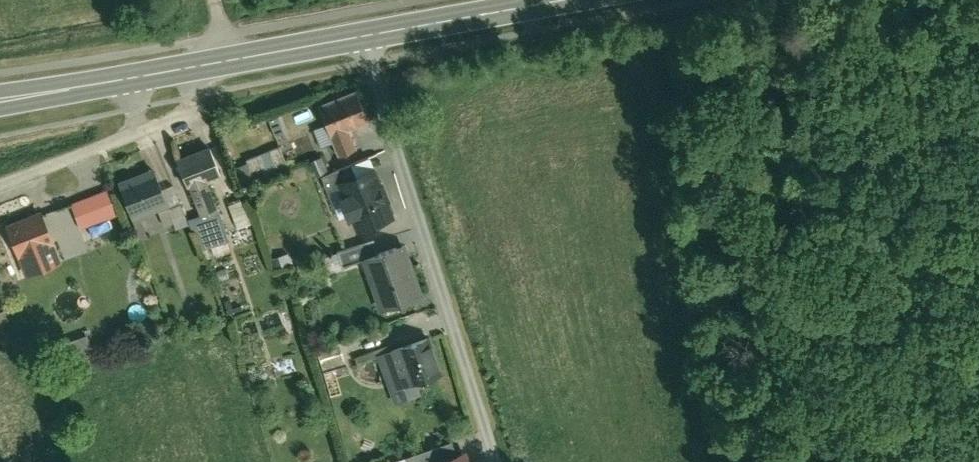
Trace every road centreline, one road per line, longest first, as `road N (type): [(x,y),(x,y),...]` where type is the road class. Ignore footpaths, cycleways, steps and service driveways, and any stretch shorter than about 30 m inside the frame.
road 1 (residential): [(364,45),(494,461)]
road 2 (secondary): [(638,0),(364,45)]
road 3 (residential): [(0,193),(205,121),(191,73)]
road 4 (secondary): [(191,73),(0,106)]
road 5 (secondary): [(364,45),(191,73)]

